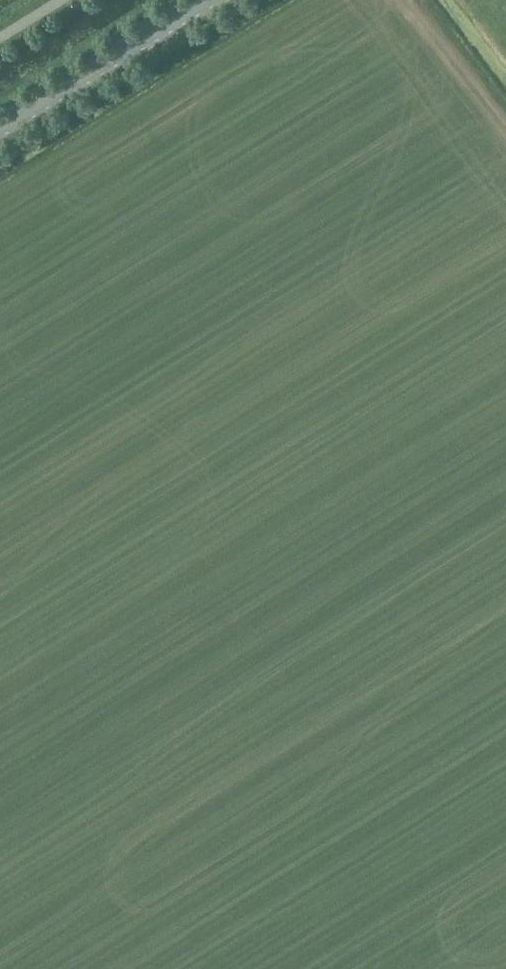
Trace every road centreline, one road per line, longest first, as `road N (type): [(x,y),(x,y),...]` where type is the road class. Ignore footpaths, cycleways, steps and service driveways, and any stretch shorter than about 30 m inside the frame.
road 1 (tertiary): [(0,120),(202,0)]
road 2 (track): [(505,133),(403,0)]

